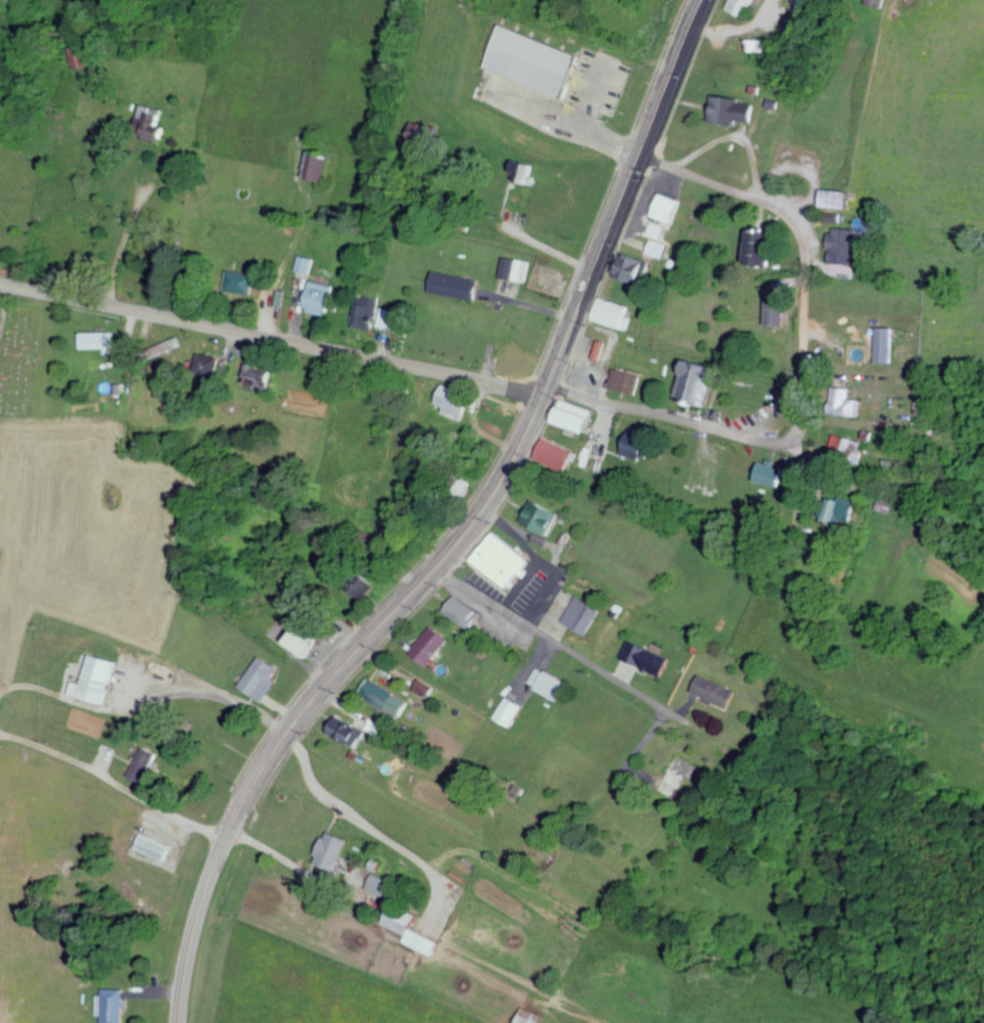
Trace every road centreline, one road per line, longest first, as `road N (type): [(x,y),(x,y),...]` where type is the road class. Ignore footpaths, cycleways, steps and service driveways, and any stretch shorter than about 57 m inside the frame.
road 1 (primary): [(177,1022),(204,892),(255,783),(324,689),(456,548),(510,467),(702,0)]
road 2 (residential): [(437,569),(681,717),(983,833)]
road 3 (secondary): [(0,284),(441,371),(542,399)]
road 4 (residential): [(542,399),(784,439),(799,420),(804,254)]
road 5 (residential): [(639,153),(781,210),(804,254),(983,391)]
road 6 (residential): [(983,576),(953,634),(681,717)]
road 7 (residential): [(953,634),(750,437)]

